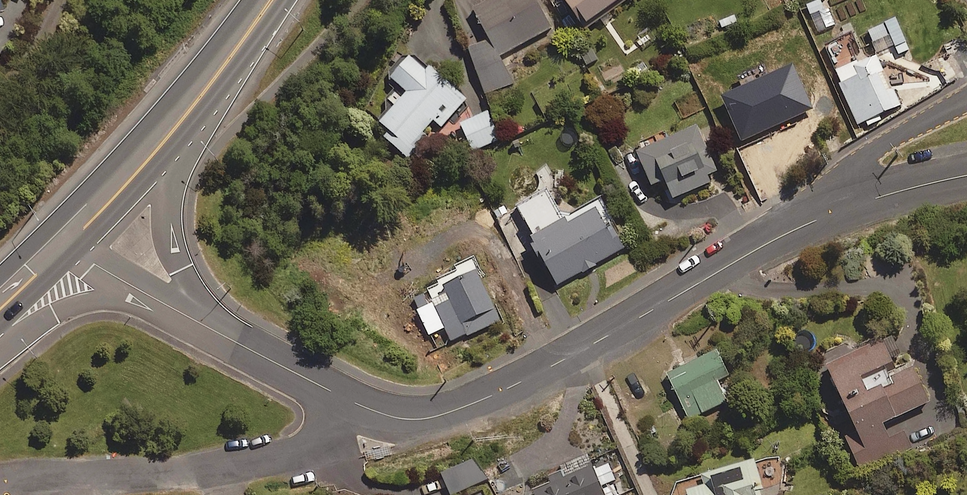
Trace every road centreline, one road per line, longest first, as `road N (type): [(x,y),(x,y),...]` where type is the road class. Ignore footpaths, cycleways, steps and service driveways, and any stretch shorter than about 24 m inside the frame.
road 1 (tertiary): [(840,211),(515,386),(449,412),(396,419),(346,400)]
road 2 (residential): [(346,400),(325,440),(278,458),(206,469),(39,470),(0,478)]
road 3 (motorway): [(169,137),(170,249),(217,331)]
road 4 (residential): [(966,98),(863,155),(841,192),(840,211)]
road 5 (trunk): [(171,306),(113,299),(0,326)]
road 6 (motorway): [(65,241),(169,137)]
road 7 (tertiary): [(346,400),(217,331)]
road 8 (tertiary): [(966,176),(840,211)]
road 9 (tertiary): [(171,306),(65,241)]
road 10 (motorway): [(242,37),(169,137)]

